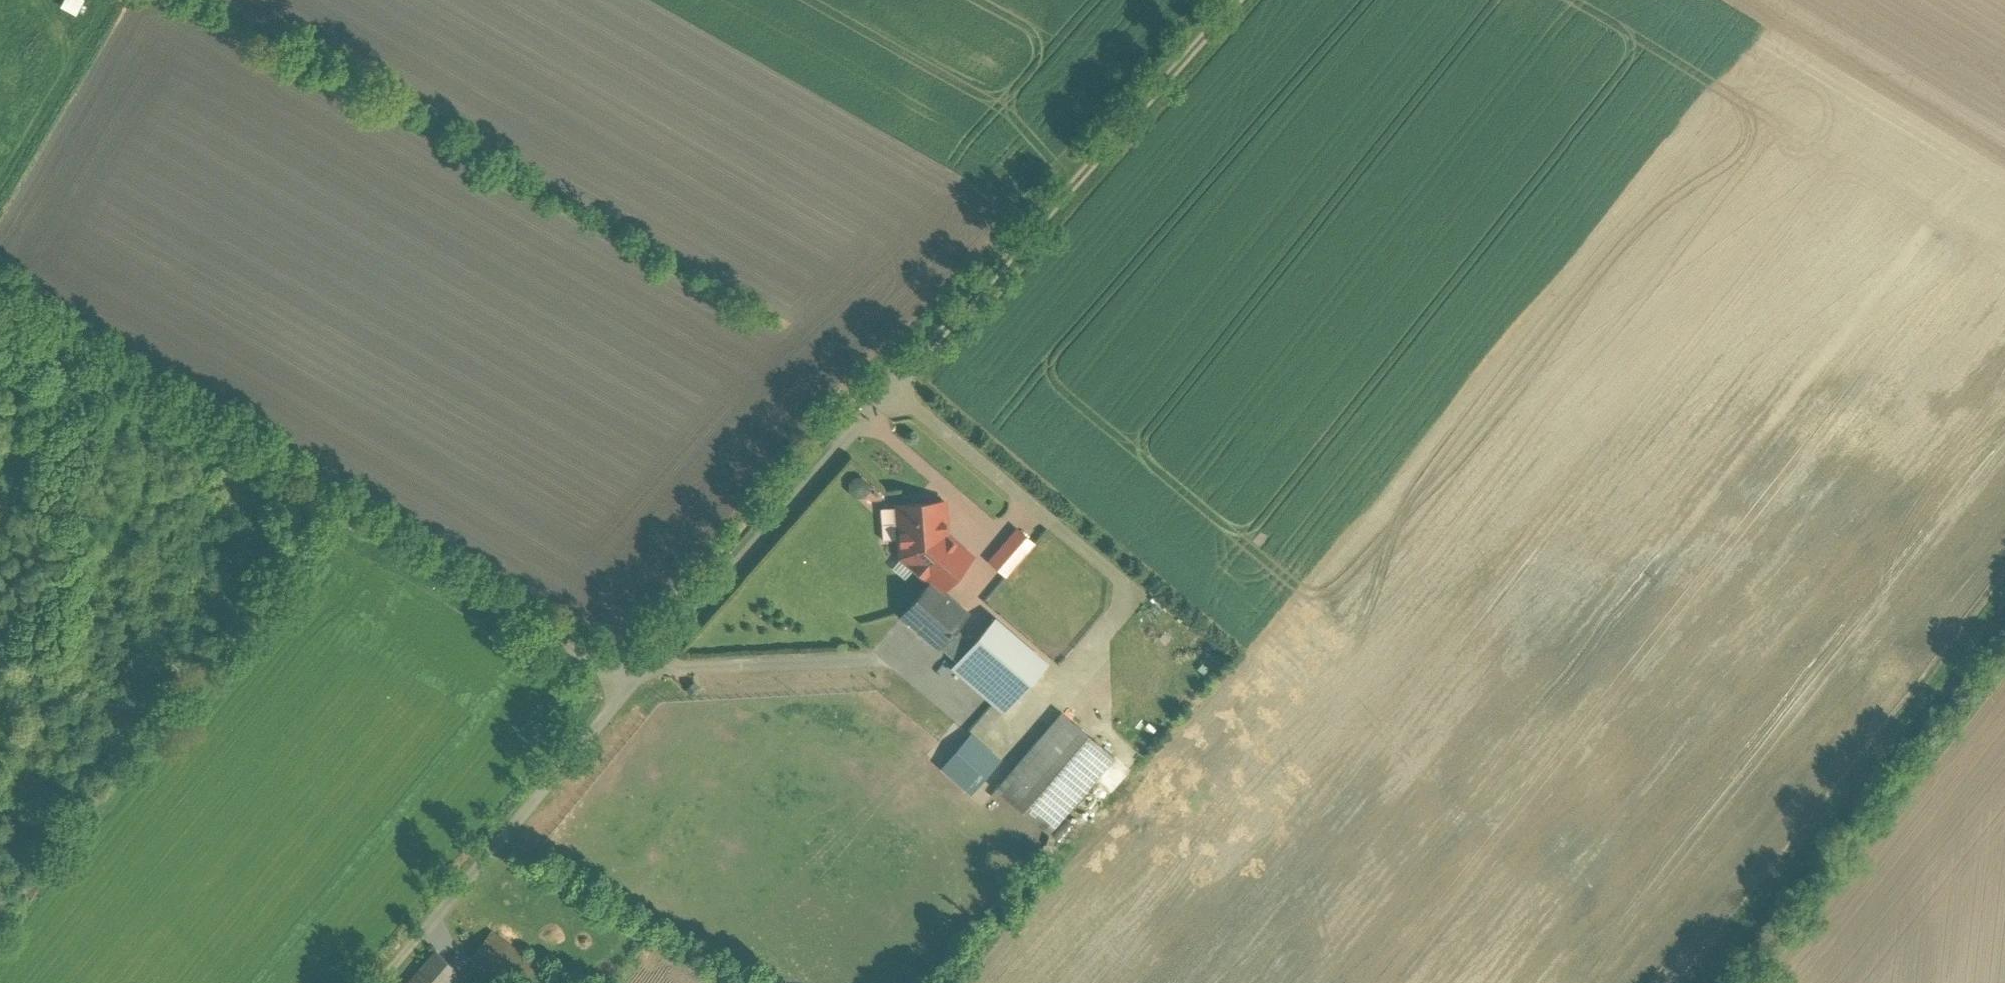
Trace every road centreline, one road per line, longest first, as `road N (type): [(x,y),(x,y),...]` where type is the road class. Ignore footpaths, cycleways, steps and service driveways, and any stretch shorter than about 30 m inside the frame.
road 1 (unclassified): [(0,321),(630,684),(1232,0)]

